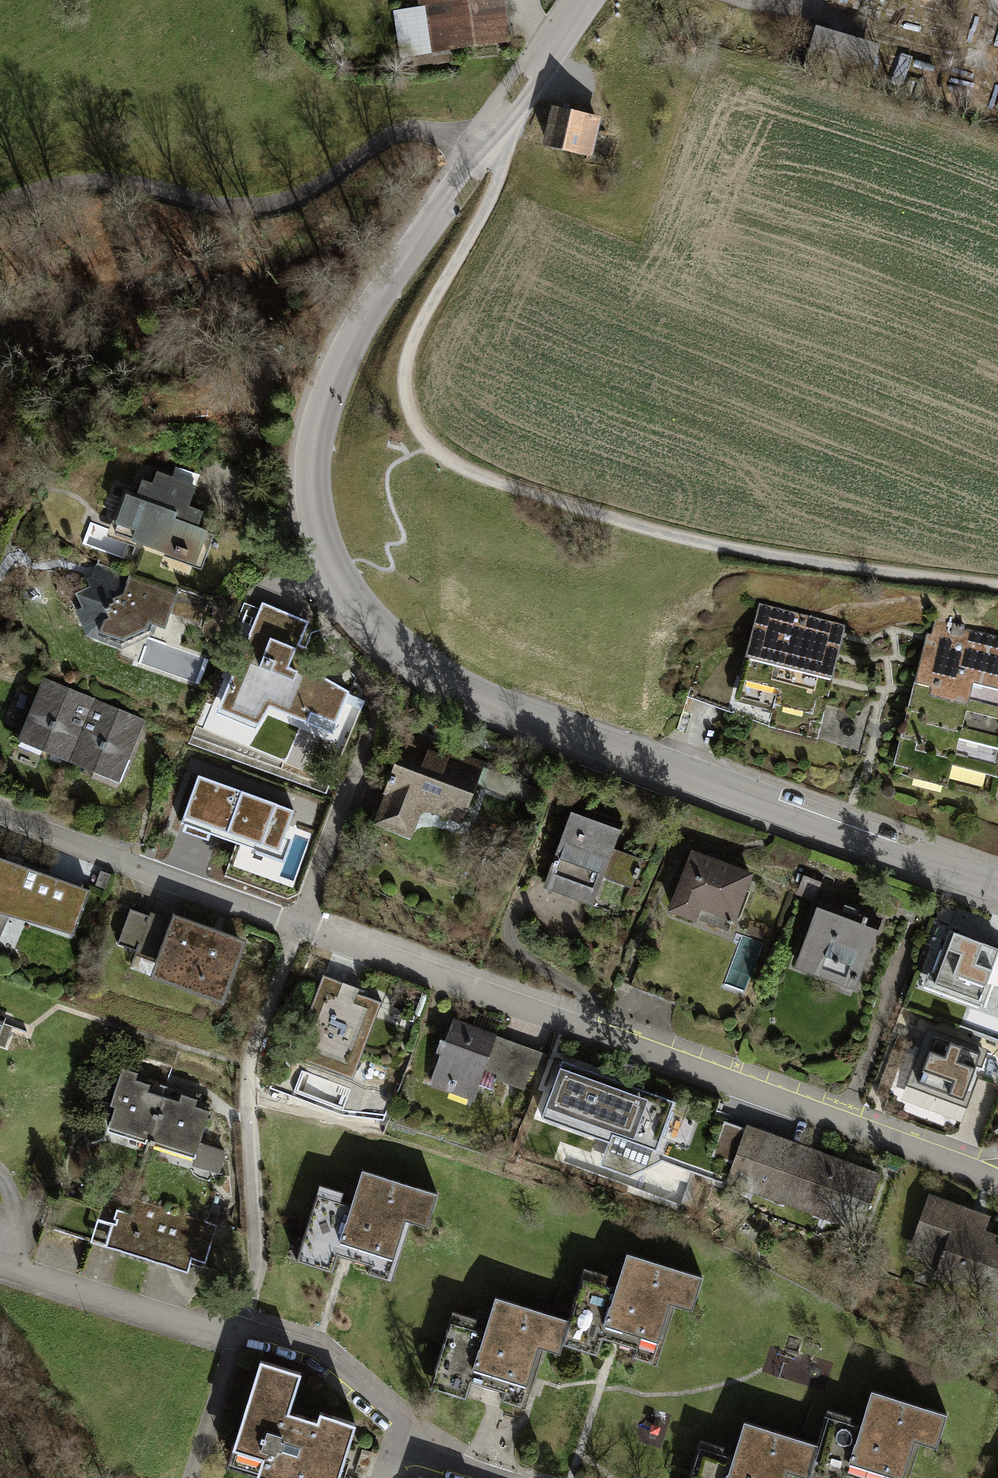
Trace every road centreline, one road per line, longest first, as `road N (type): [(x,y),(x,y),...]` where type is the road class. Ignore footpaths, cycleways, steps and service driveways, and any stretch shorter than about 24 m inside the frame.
road 1 (tertiary): [(588,0),(339,367),(314,445),(311,494),(329,567),(349,604),(393,644),(492,703),(997,888)]
road 2 (residential): [(0,819),(997,1184)]
road 3 (track): [(483,151),(505,165),(407,358),(407,404),(426,448),(491,483),(690,541),(997,587)]
road 4 (residential): [(406,1445),(395,1420),(317,1351),(185,1323),(0,1263)]

